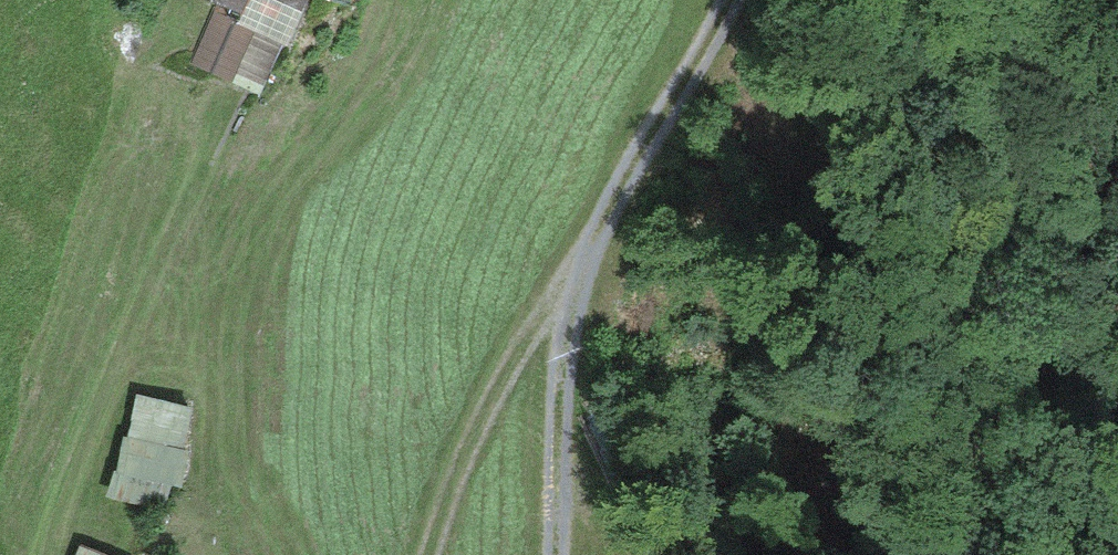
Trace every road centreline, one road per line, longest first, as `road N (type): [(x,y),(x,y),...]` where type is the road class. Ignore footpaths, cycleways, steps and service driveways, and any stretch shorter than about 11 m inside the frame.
road 1 (track): [(41,554),(208,172)]
road 2 (track): [(596,236),(501,385),(429,554)]
road 3 (track): [(557,554),(565,362),(596,236)]
road 4 (track): [(596,236),(727,0)]

